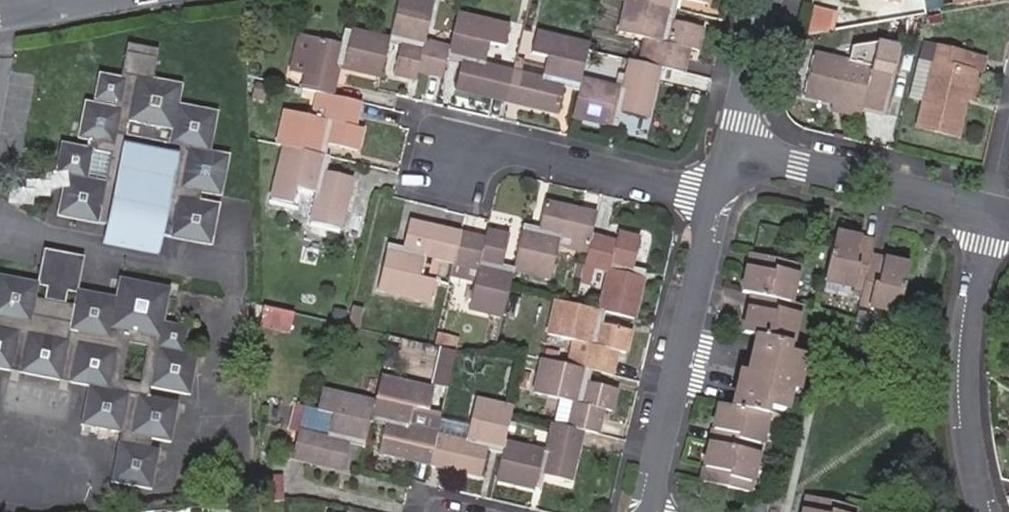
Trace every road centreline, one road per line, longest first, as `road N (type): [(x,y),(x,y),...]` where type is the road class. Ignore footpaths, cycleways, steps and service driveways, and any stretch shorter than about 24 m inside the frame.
road 1 (residential): [(716,199),(647,511)]
road 2 (residential): [(987,511),(967,370),(988,212)]
road 3 (residential): [(716,199),(497,147),(450,160)]
road 4 (residential): [(733,152),(988,212)]
road 5 (residential): [(733,152),(769,0)]

